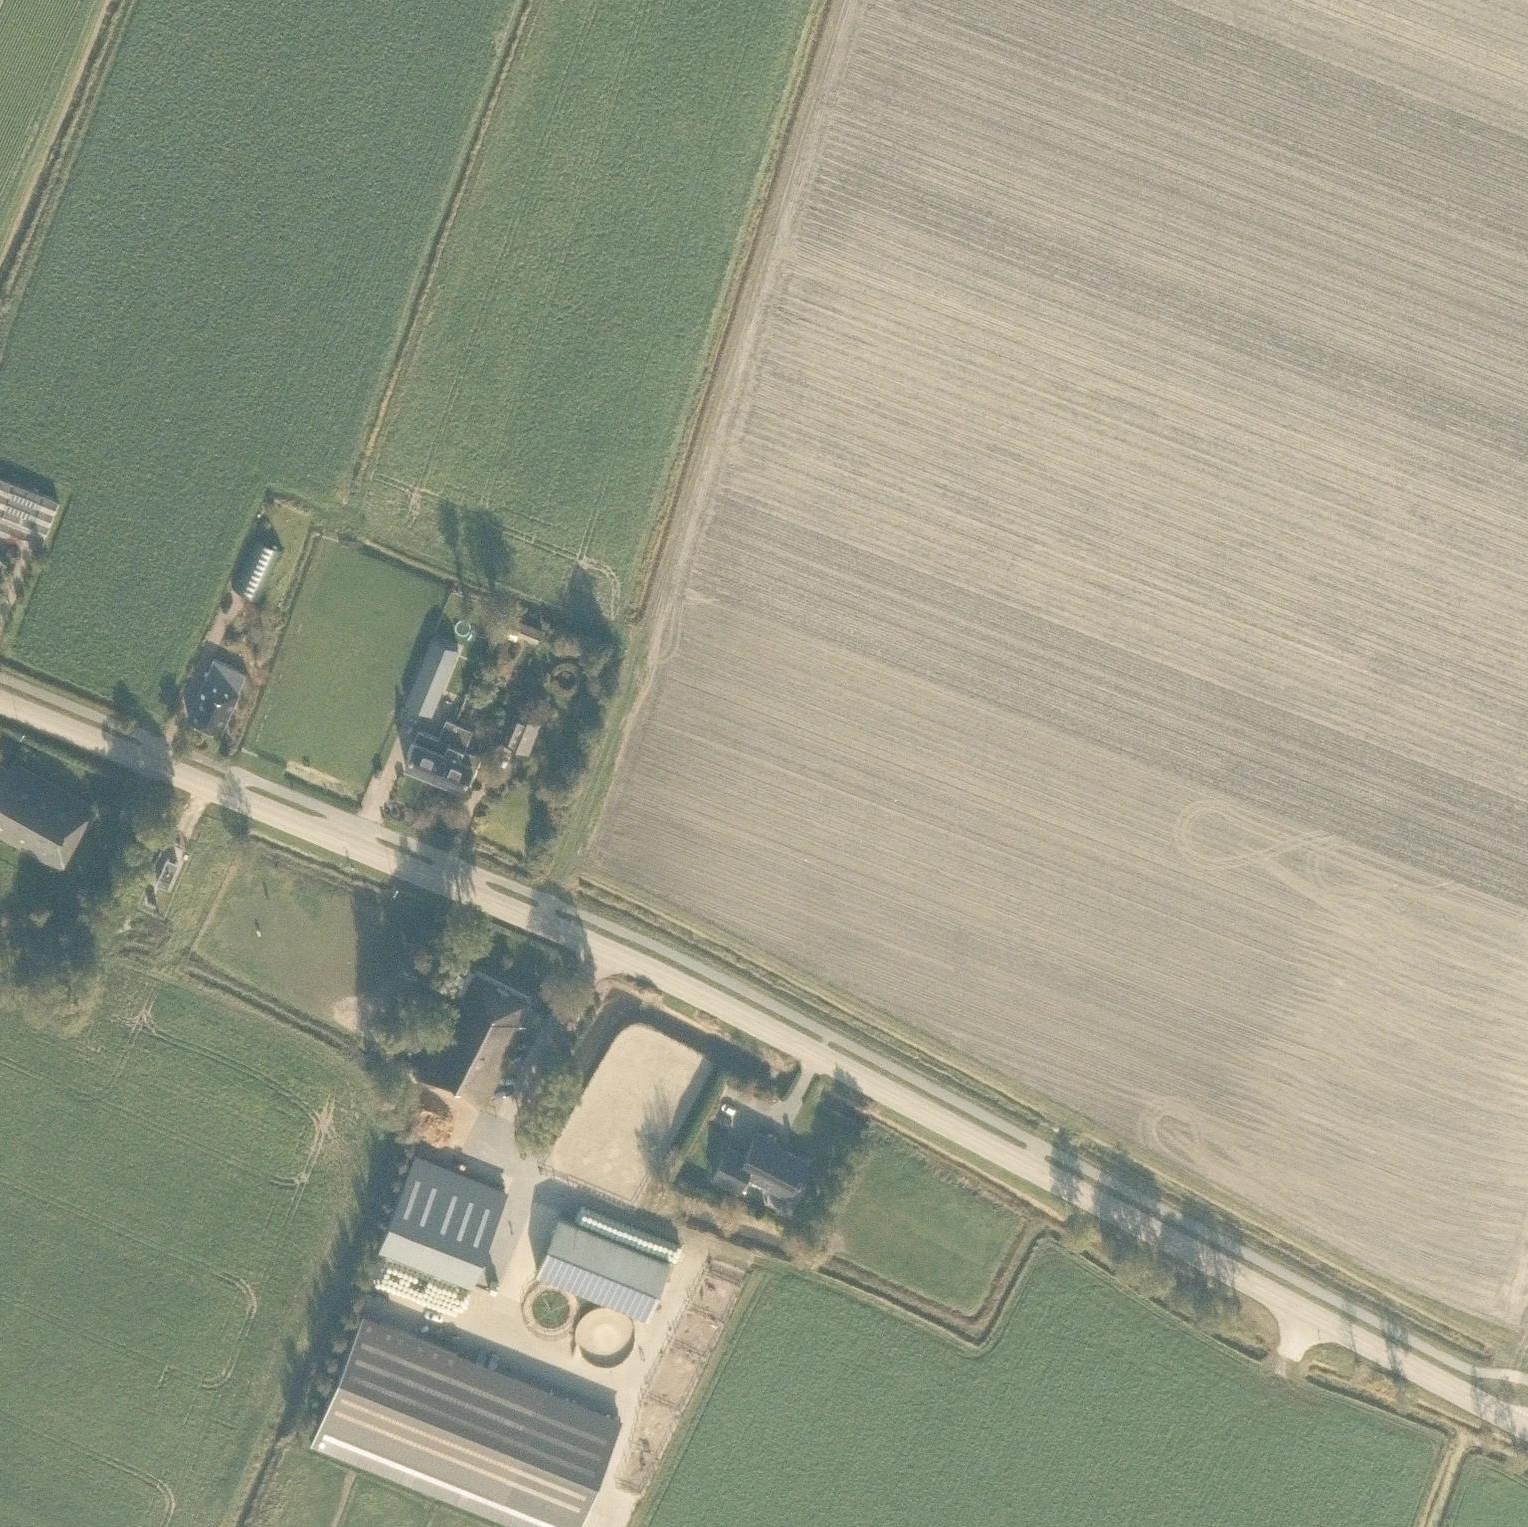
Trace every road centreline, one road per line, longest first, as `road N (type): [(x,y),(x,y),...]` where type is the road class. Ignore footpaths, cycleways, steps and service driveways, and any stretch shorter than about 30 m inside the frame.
road 1 (secondary): [(1527,1427),(713,1000),(0,700)]
road 2 (track): [(593,1526),(635,1392),(391,1293)]
road 3 (track): [(541,1185),(482,1330)]

